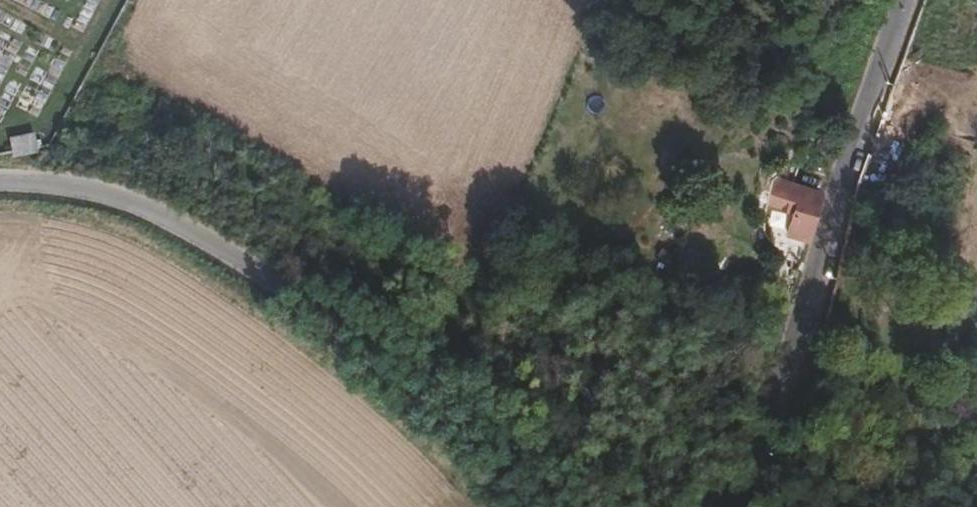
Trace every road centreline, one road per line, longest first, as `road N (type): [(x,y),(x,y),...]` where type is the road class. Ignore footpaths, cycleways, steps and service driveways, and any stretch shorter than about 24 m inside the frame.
road 1 (unclassified): [(565,506),(504,435),(380,344),(273,279),(131,207),(72,188),(0,183)]
road 2 (unclassified): [(902,0),(790,358),(726,506)]

